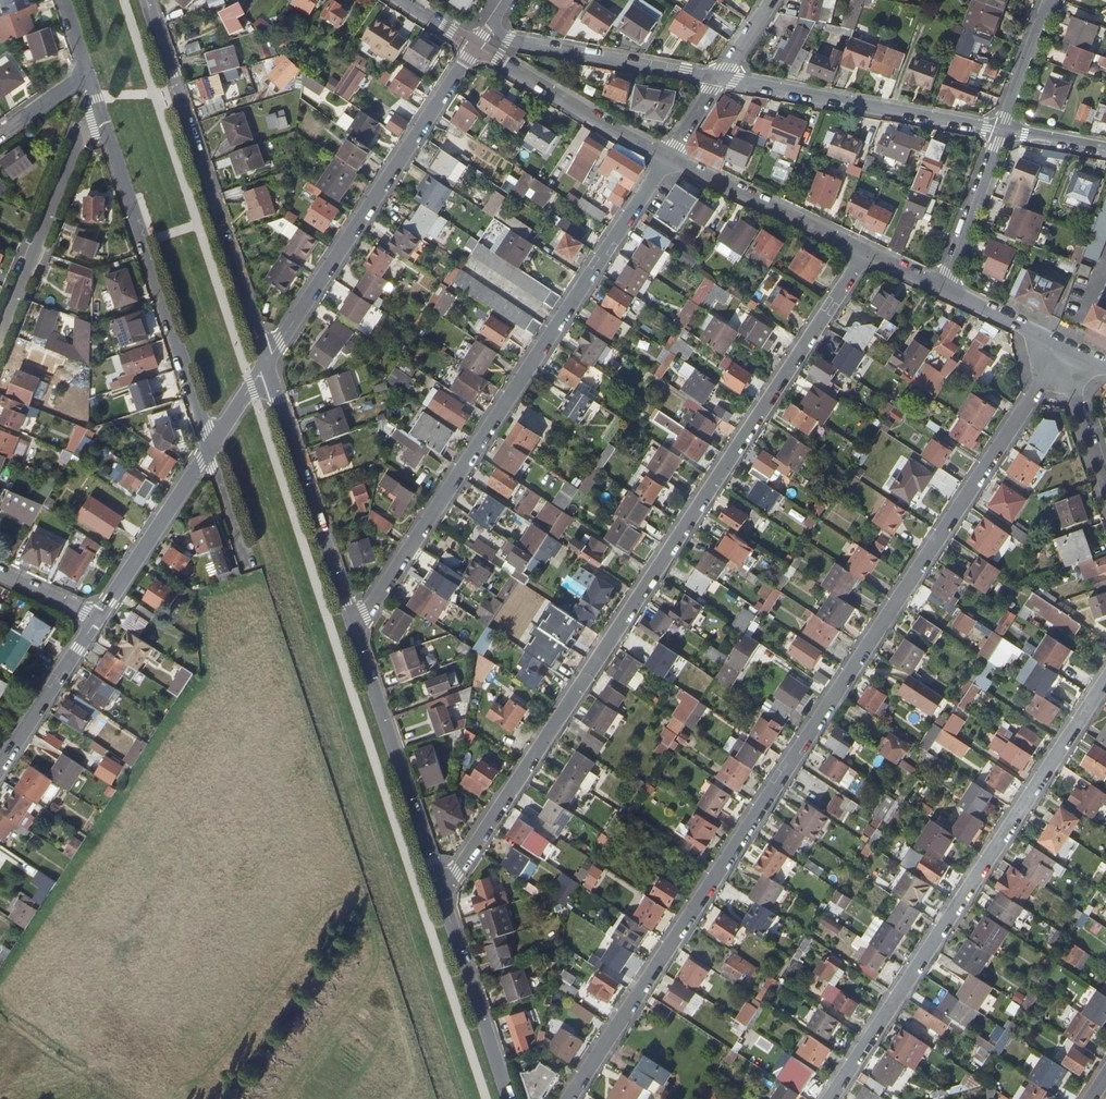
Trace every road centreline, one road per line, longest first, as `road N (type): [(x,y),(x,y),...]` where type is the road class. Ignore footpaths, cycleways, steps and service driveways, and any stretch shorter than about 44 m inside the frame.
road 1 (residential): [(568,1098),(1063,346)]
road 2 (unclassified): [(439,888),(457,873),(867,252)]
road 3 (unclassified): [(352,622),(365,613),(668,157)]
road 4 (unclassified): [(829,1098),(1105,683)]
road 5 (tertiary): [(147,0),(266,364)]
road 6 (unclassified): [(475,45),(266,364)]
road 7 (tertiary): [(210,450),(100,116)]
road 8 (residential): [(719,79),(1003,131)]
road 9 (tertiary): [(352,622),(439,888)]
road 10 (tertiary): [(266,364),(352,622)]
road 11 (unclassified): [(100,116),(81,139),(0,338)]
road 12 (residential): [(491,23),(517,44),(719,79)]
road 13 (tertiary): [(475,45),(668,157)]
road 14 (tertiary): [(439,888),(508,1098)]
road 15 (tertiary): [(668,157),(867,252)]
road 16 (unclassified): [(210,450),(97,617)]
road 17 (unclassified): [(97,617),(0,765)]
road 18 (residential): [(1003,131),(943,288)]
road 19 (residential): [(1063,346),(1105,486)]
road 20 (residential): [(1052,0),(1003,131)]
road 21 (tertiary): [(943,288),(1063,346)]
road 22 (unclassified): [(249,572),(210,450)]

